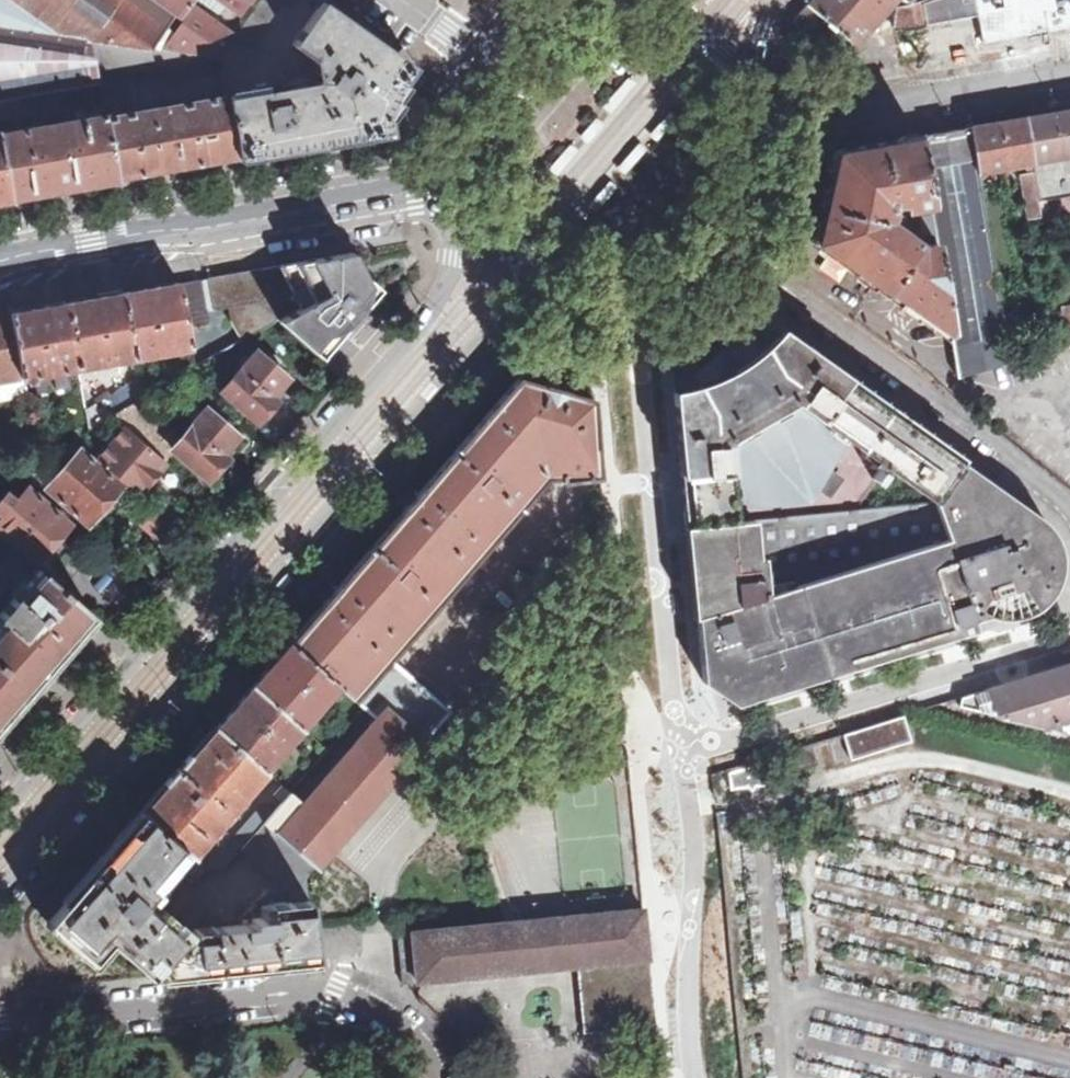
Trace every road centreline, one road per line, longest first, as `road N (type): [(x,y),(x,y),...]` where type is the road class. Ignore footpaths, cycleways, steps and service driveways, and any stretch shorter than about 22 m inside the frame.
road 1 (tertiary): [(0,891),(485,332),(570,295)]
road 2 (tertiary): [(465,205),(446,290),(138,658),(0,809)]
road 3 (unclassified): [(0,1012),(330,993),(406,1031),(440,1077)]
road 4 (tertiary): [(0,261),(457,178)]
road 5 (residential): [(1069,509),(727,242)]
road 6 (residential): [(760,127),(1069,71)]
road 7 (tertiary): [(570,295),(621,299),(669,287),(727,242)]
road 8 (tertiary): [(465,205),(503,259),(570,295)]
road 9 (tertiary): [(727,242),(748,207),(760,127)]
road 10 (tertiary): [(480,62),(457,118),(457,178)]

